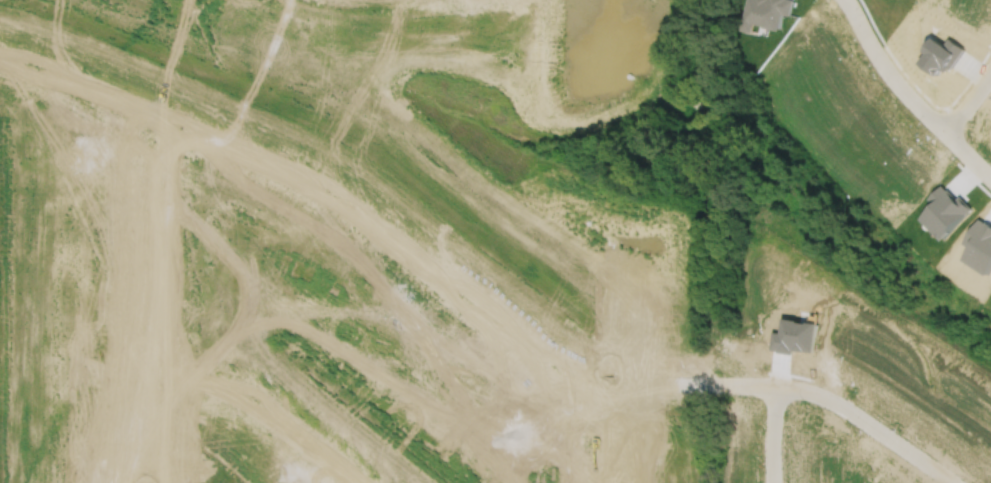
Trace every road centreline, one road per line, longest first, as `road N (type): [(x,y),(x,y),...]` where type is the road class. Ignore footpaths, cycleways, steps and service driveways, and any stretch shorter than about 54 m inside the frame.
road 1 (residential): [(0,51),(313,169),(558,366),(597,379),(774,387)]
road 2 (residential): [(159,482),(160,189),(178,116)]
road 3 (residential): [(952,482),(840,402),(807,388),(774,387),(771,482)]
road 4 (residential): [(159,381),(234,390),(360,482)]
road 5 (residential): [(990,178),(899,86),(845,0)]

